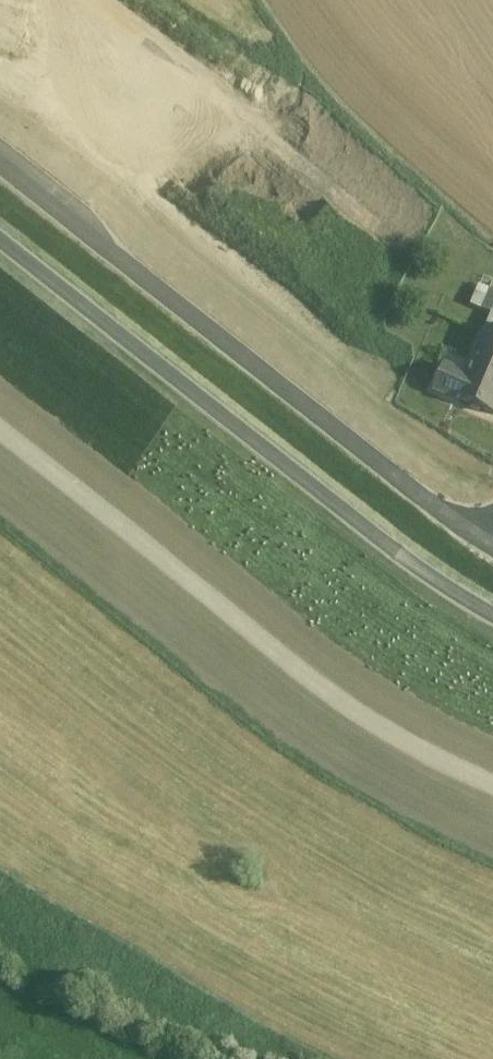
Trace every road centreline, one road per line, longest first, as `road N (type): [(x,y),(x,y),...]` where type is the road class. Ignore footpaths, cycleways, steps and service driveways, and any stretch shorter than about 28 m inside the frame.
road 1 (unclassified): [(0,161),(492,546)]
road 2 (track): [(492,783),(345,706),(0,429)]

